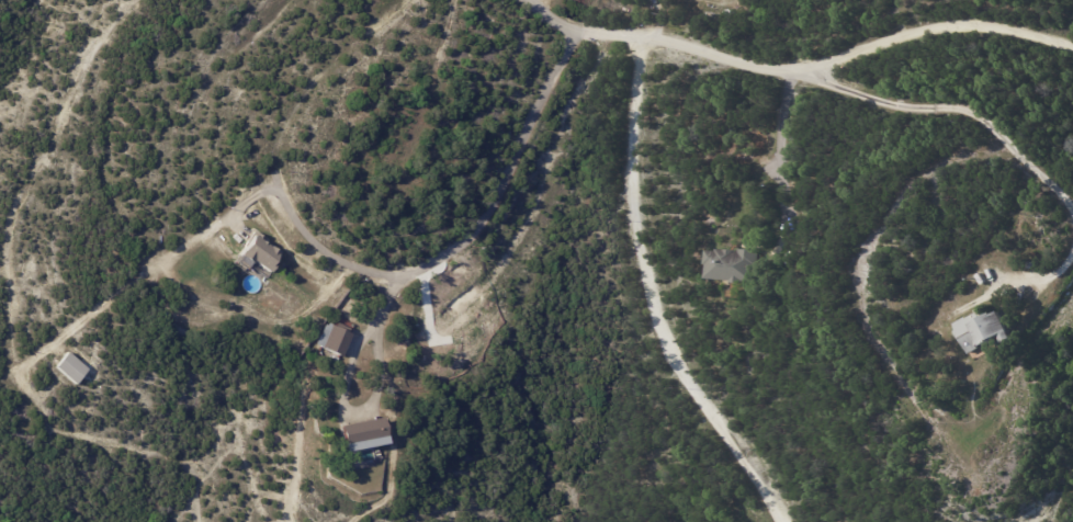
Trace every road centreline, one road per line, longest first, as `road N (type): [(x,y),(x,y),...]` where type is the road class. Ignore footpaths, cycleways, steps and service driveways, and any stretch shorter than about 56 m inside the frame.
road 1 (residential): [(531,0),(578,29),(680,45),(770,73),(816,69),(933,31),(997,27),(1072,45)]
road 2 (residential): [(639,38),(630,222),(643,277),(677,372),(779,521)]
road 3 (residential): [(578,29),(483,217),(453,250),(411,271),(358,268),(326,249),(301,228),(273,170)]
road 4 (residential): [(816,69),(867,95),(956,107),(984,120),(1072,212)]

